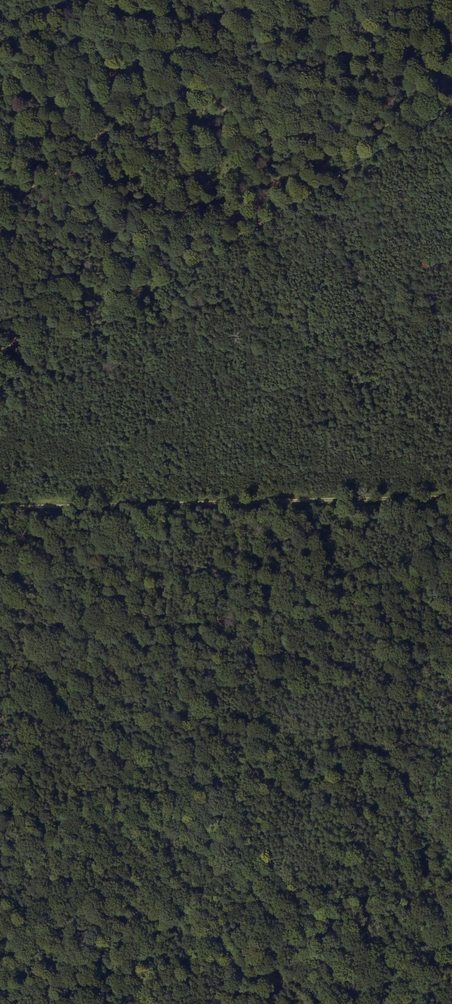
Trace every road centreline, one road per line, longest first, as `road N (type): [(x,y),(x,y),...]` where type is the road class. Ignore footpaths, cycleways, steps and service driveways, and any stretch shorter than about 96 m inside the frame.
road 1 (track): [(0,393),(451,110)]
road 2 (track): [(0,515),(451,503)]

